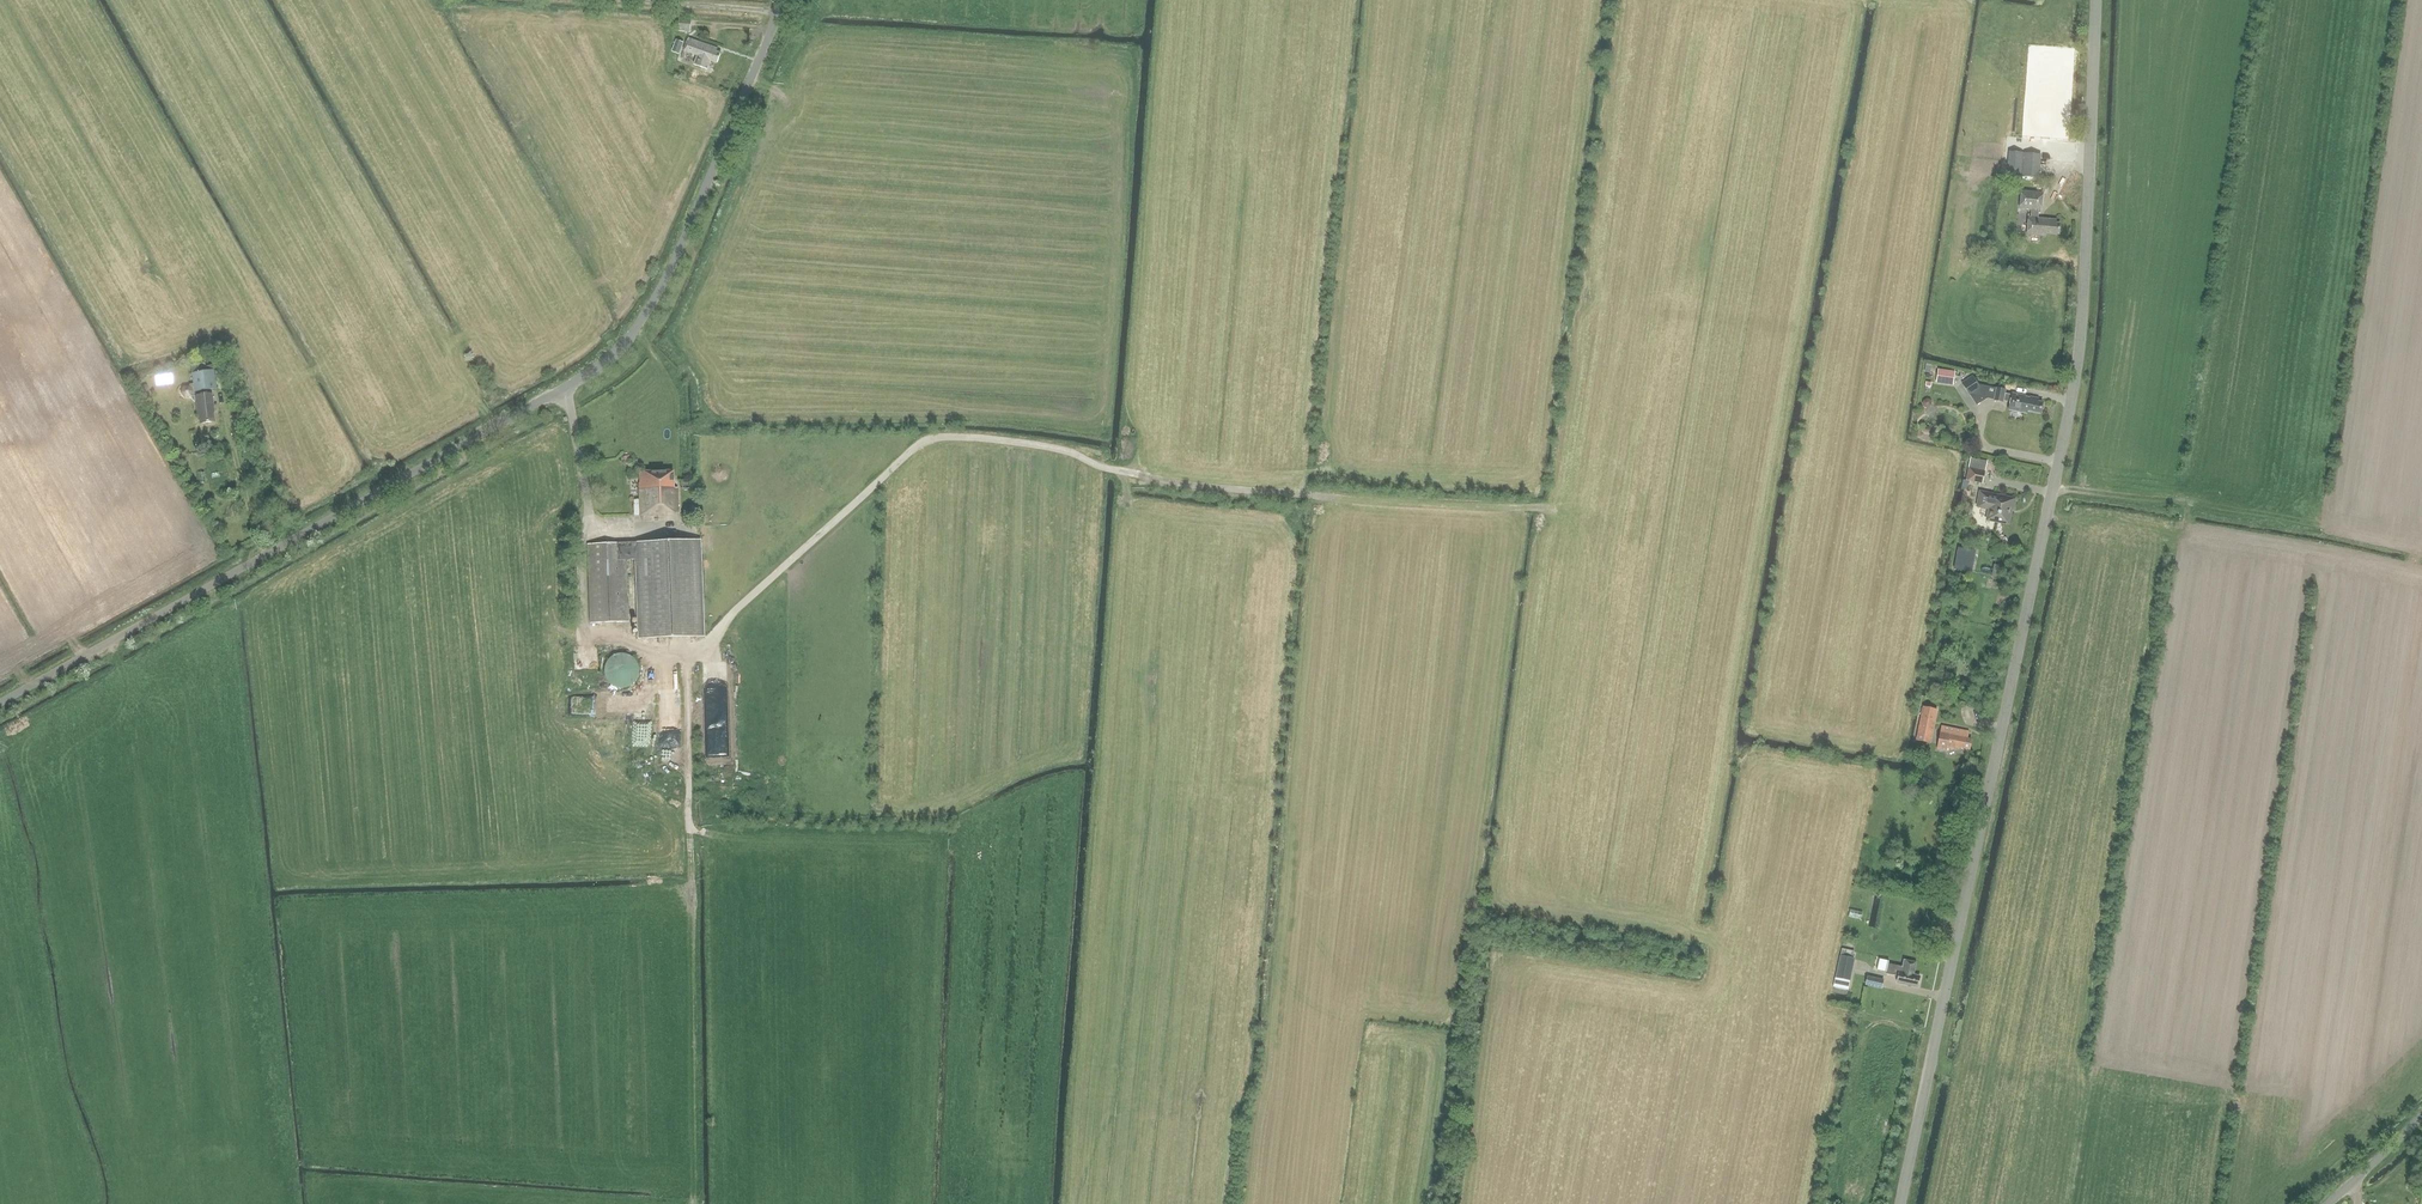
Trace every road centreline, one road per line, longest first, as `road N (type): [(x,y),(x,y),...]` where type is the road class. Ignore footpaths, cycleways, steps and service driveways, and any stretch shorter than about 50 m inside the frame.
road 1 (unclassified): [(1900,1203),(2074,391),(2097,0)]
road 2 (unclassified): [(0,705),(608,364),(646,321),(675,268),(786,0)]
road 3 (unclassified): [(2421,1110),(2319,1203)]

